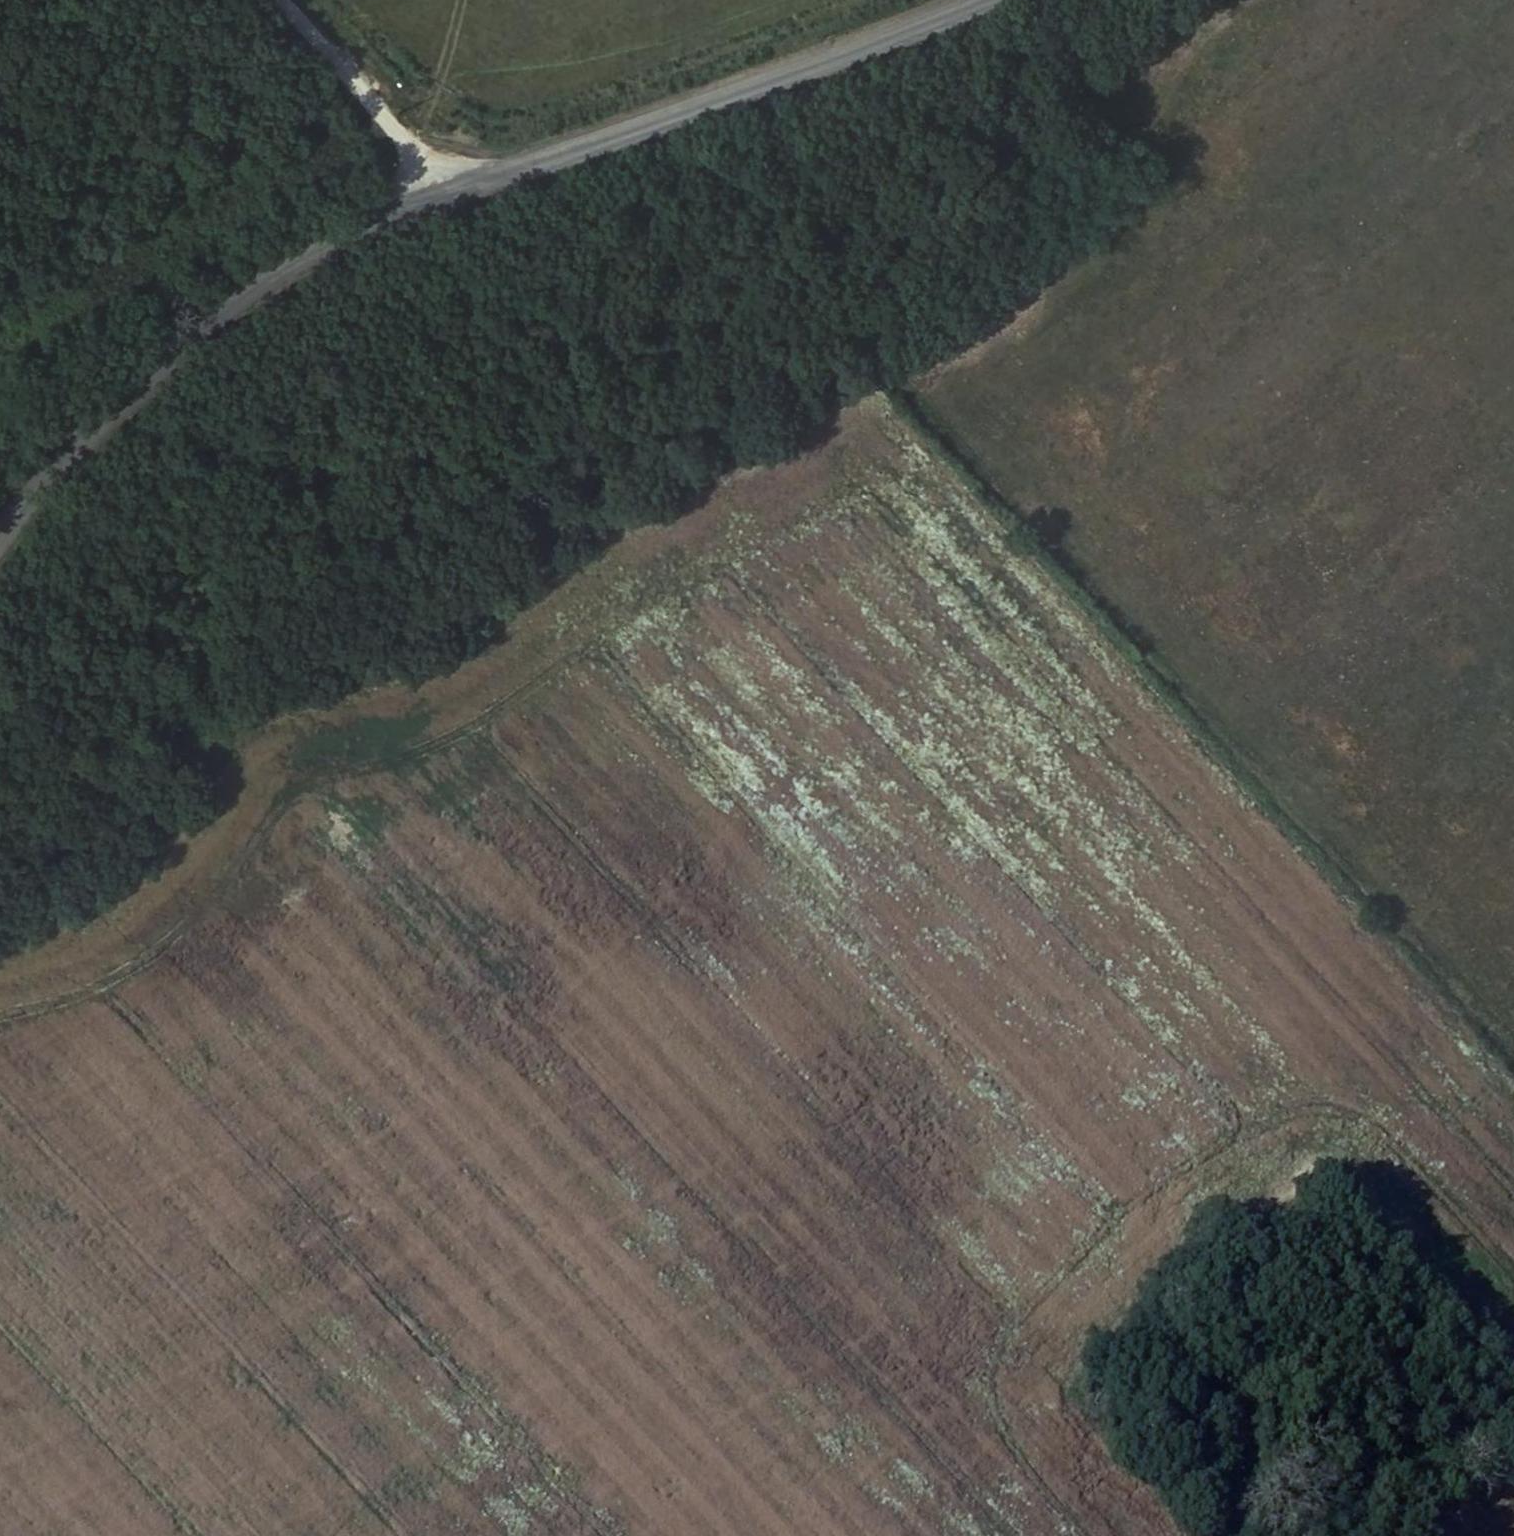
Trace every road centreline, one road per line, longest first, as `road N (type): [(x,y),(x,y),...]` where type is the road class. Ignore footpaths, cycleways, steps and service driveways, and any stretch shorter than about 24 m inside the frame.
road 1 (unclassified): [(980,0),(439,194),(307,255),(174,349),(94,424),(0,542)]
road 2 (track): [(271,0),(439,194)]

